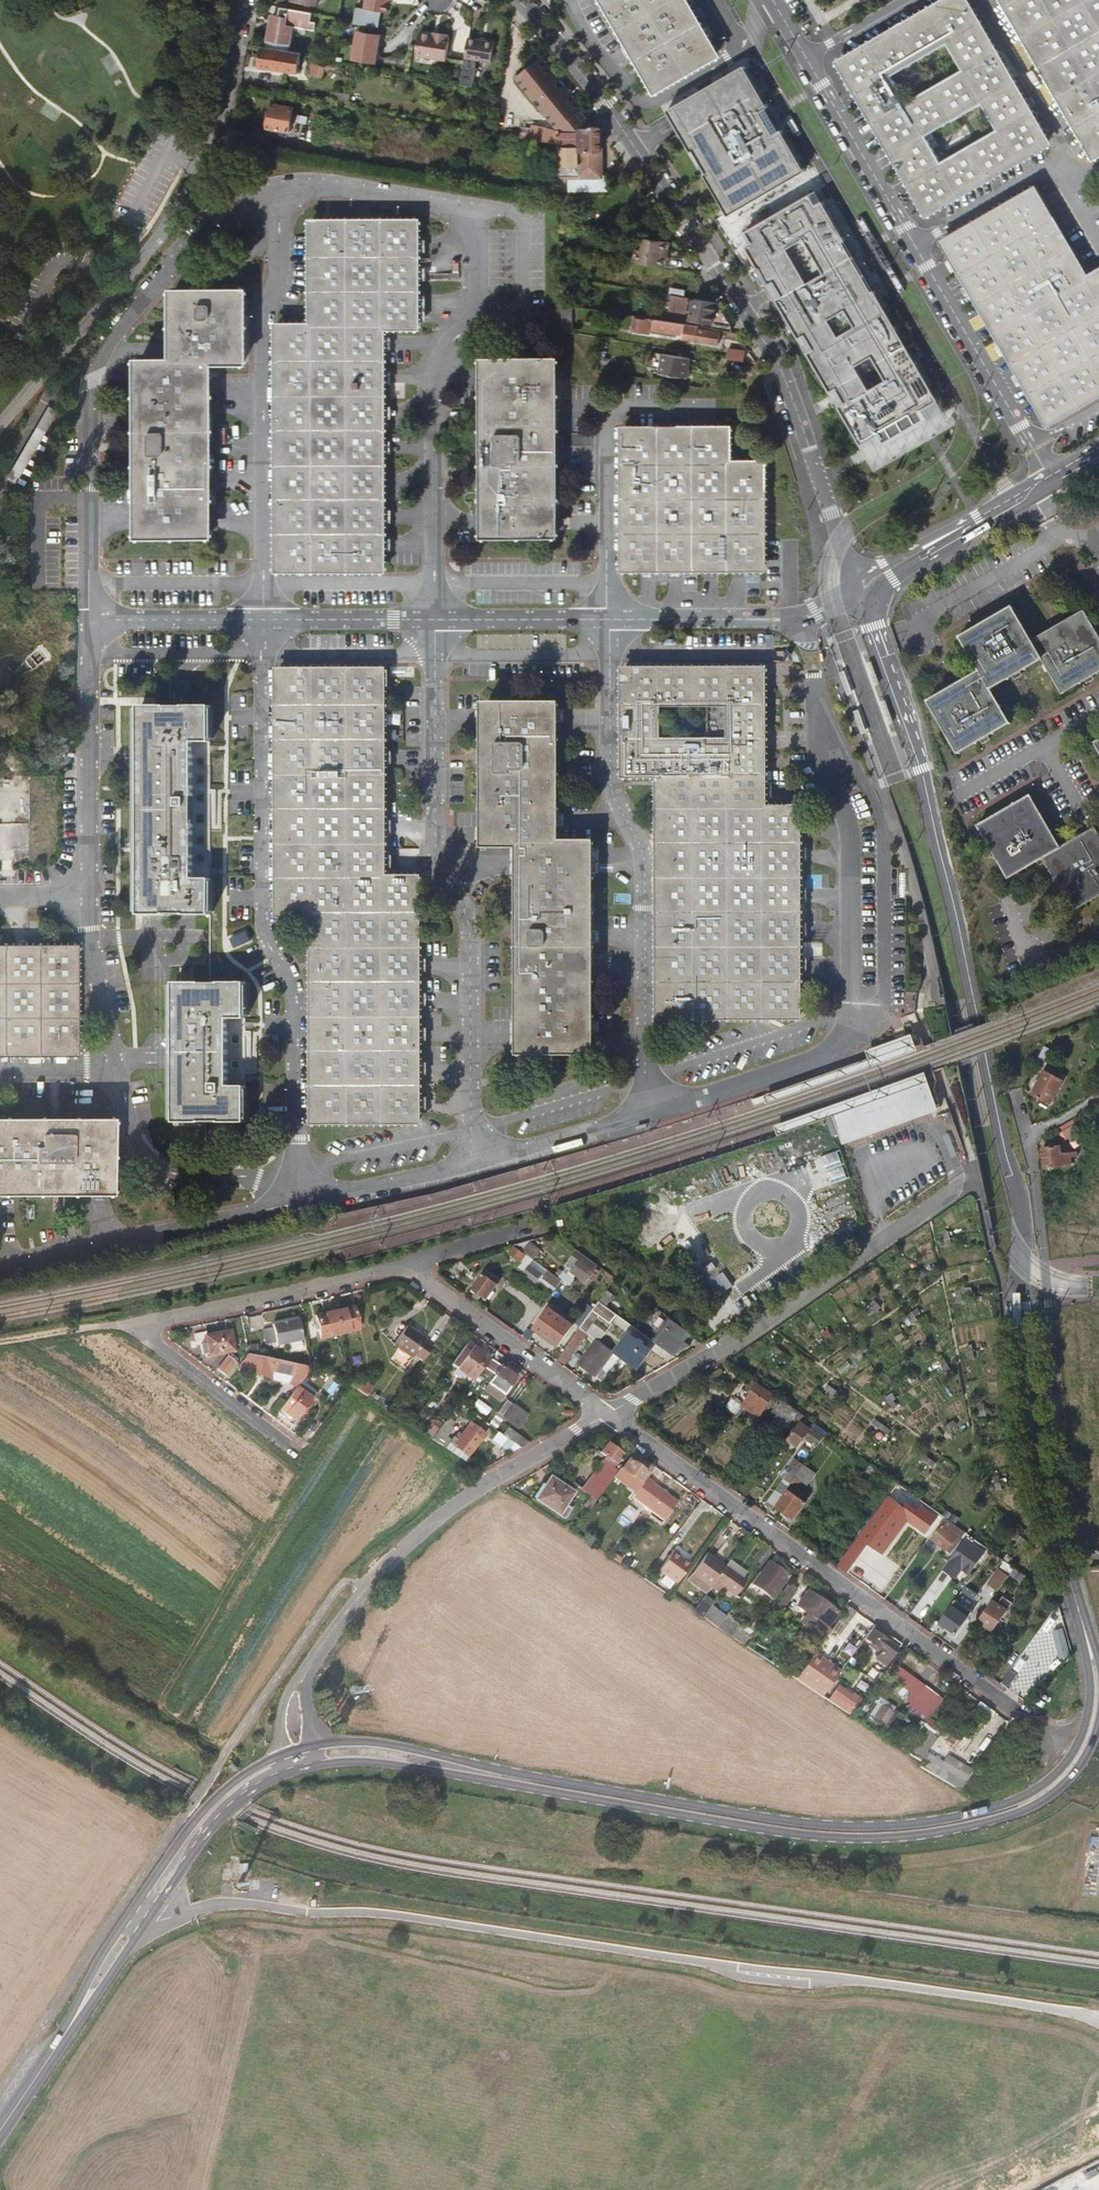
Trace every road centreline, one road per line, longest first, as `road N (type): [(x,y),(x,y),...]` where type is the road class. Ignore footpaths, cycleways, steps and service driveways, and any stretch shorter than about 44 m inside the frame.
road 1 (secondary): [(309,1756),(380,1754),(776,1826),(859,1833),(953,1824),(1019,1806),(1054,1785),(1086,1741),(1096,1678),(1033,1448),(1020,1306),(1023,1221),(920,768),(859,596)]
road 2 (tertiary): [(516,0),(605,105),(771,351),(859,596)]
road 3 (unclassified): [(435,620),(432,378),(442,349),(476,313),(476,211),(336,189),(278,195)]
road 4 (unclassified): [(812,672),(824,779),(846,825),(849,1031),(831,1053),(643,1114)]
road 5 (unclassified): [(264,620),(261,930),(288,982),(303,1202)]
road 6 (residential): [(609,1414),(1055,1740)]
road 7 (unclassified): [(471,1164),(469,923),(437,858),(435,620)]
road 8 (unclassified): [(278,195),(217,219),(114,334),(92,382),(89,621)]
road 9 (unclassified): [(608,620),(607,787),(645,854),(643,1114)]
road 10 (unclassified): [(309,1756),(296,1736),(299,1682),(362,1588),(442,1513),(609,1414)]
road 11 (secondary): [(0,2120),(203,1819),(259,1775),(309,1756)]
road 12 (unclassified): [(278,195),(276,267),(261,325),(264,620)]
road 13 (residential): [(609,1414),(717,1352),(959,1180)]
road 14 (unclassified): [(219,133),(154,240),(0,424)]
road 15 (unclassified): [(303,1202),(0,1268)]
road 16 (unclassified): [(759,0),(747,44),(730,60),(647,102),(590,40),(569,0)]
road 17 (unclassified): [(89,621),(85,899)]
road 18 (residential): [(146,1327),(412,1266)]
road 19 (unclassified): [(116,1068),(139,1147),(160,1166),(255,1177),(303,1202)]
road 20 (unclassified): [(859,596),(802,619),(608,620)]
road 21 (residential): [(412,1266),(609,1414)]
road 22 (unclassified): [(1031,446),(915,246)]
road 23 (secondary): [(1051,481),(887,567),(859,596)]
road 24 (unclassified): [(915,246),(806,58)]
road 25 (unclassified): [(606,406),(608,620)]
road 26 (unclassified): [(924,629),(933,613),(1056,540),(1096,542)]
road 27 (residential): [(146,1327),(159,1347),(294,1450)]
road 28 (unclassified): [(978,0),(1060,140),(1063,159)]
road 29 (unclassified): [(643,1114),(471,1164)]
road 30 (unclassified): [(264,620),(89,621)]
road 31 (unclassified): [(608,620),(435,620)]
road 32 (unclassified): [(471,1164),(303,1202)]
road 33 (unclassified): [(85,899),(116,1068)]
road 34 (unclassified): [(1063,159),(915,246)]
road 35 (unclassified): [(435,620),(264,620)]
road 36 (track): [(0,1341),(98,1325),(146,1327)]
road 37 (residential): [(219,133),(245,0)]
road 38 (residential): [(412,1266),(535,1229)]
road 39 (unclassified): [(1098,939),(1059,956),(1036,954),(1008,909)]

